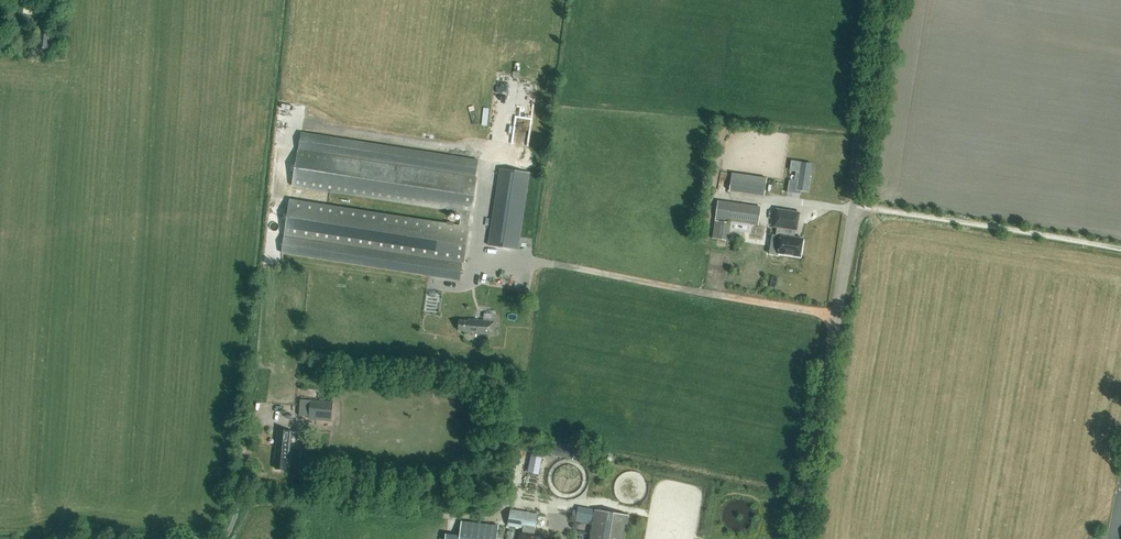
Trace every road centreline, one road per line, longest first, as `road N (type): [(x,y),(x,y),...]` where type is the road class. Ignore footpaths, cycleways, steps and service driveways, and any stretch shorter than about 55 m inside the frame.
road 1 (unclassified): [(799,538),(884,0)]

